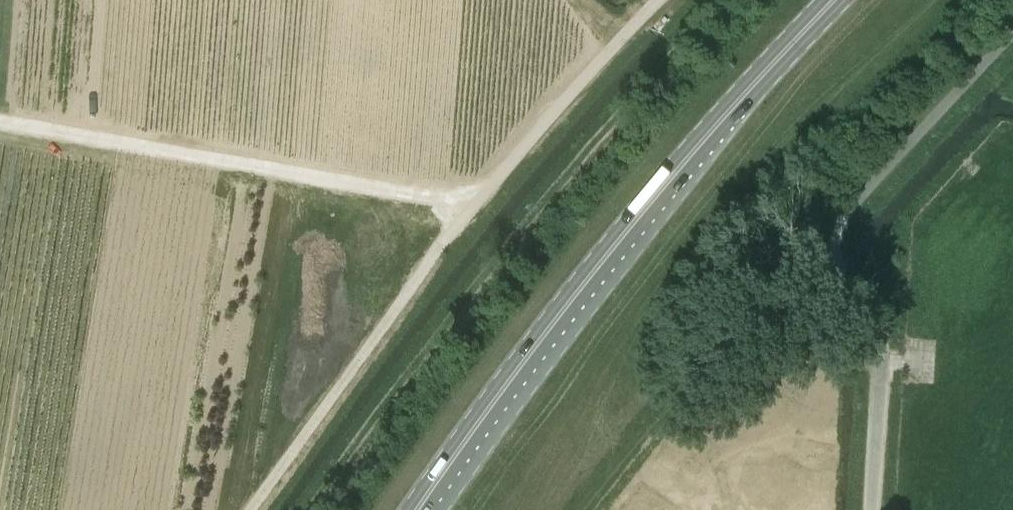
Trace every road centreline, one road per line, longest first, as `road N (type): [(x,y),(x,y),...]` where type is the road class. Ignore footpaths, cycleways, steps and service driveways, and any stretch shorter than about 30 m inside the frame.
road 1 (primary): [(420,509),(591,278),(844,0)]
road 2 (track): [(0,122),(453,201),(468,215)]
road 3 (track): [(251,509),(446,241)]
road 4 (unclassified): [(446,241),(658,0)]
road 5 (unclassified): [(874,509),(879,403),(872,325),(852,261)]

